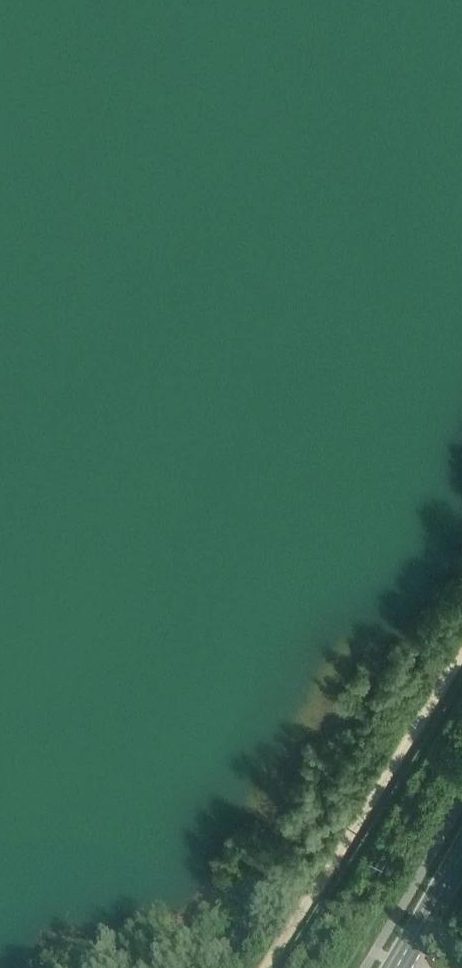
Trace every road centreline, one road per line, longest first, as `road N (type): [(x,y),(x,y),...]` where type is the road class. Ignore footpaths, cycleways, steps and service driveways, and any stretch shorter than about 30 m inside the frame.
road 1 (secondary): [(397,967),(461,852)]

